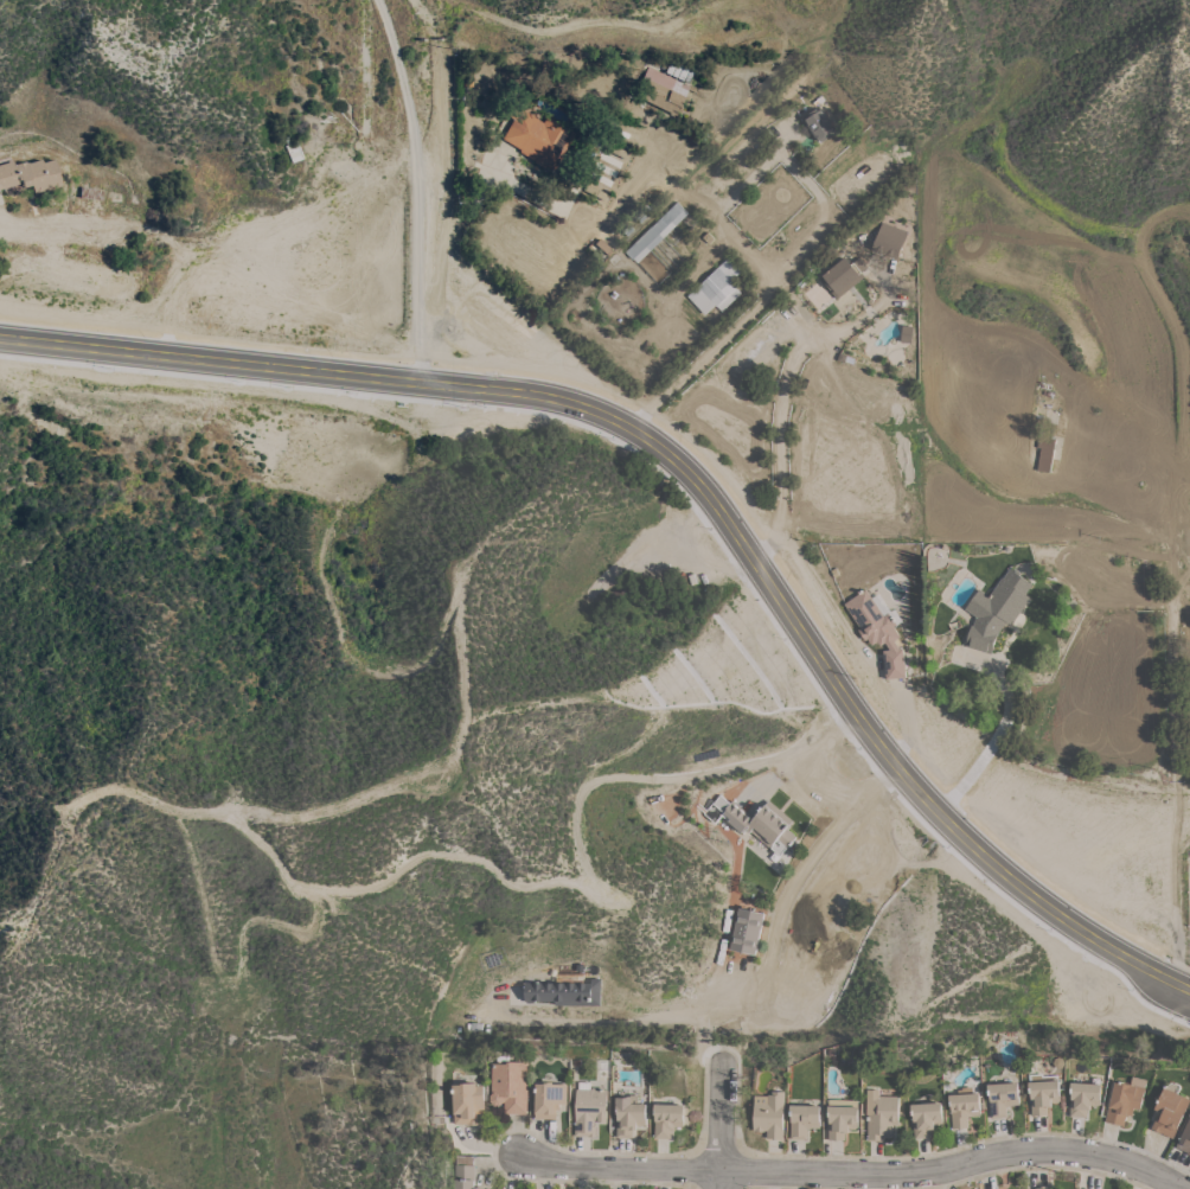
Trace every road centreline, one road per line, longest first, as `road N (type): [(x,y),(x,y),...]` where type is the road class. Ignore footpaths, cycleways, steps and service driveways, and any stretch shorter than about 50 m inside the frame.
road 1 (tertiary): [(0,339),(564,398),(644,434),(715,504),(855,718),(919,794),(973,849),(1089,939),(1176,987)]
road 2 (residential): [(1175,1188),(1138,1168),(1085,1153),(1034,1152),(932,1174),(858,1176),(559,1166),(514,1156)]
road 3 (residential): [(443,384),(444,114),(431,28),(412,0)]
road 4 (residential): [(894,298),(802,349),(778,382),(751,561)]
road 5 (residential): [(1176,987),(1170,805)]
road 6 (residential): [(721,1063),(716,1188)]

